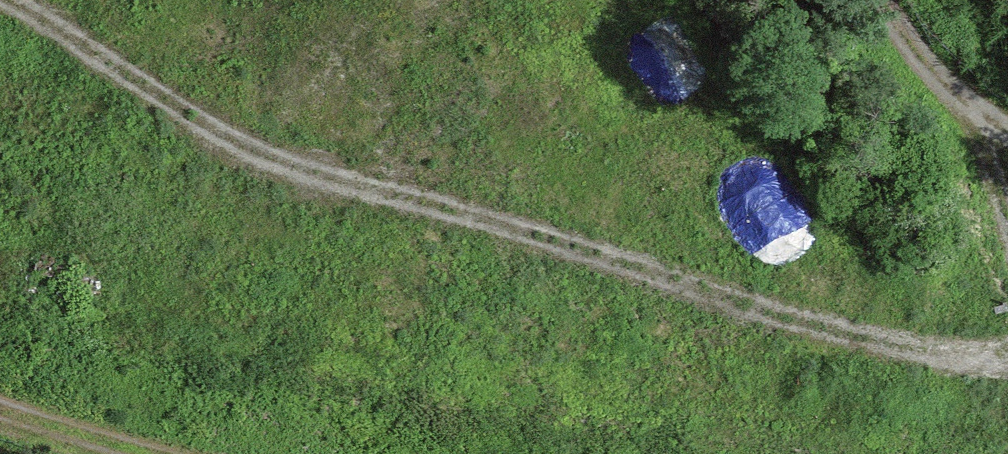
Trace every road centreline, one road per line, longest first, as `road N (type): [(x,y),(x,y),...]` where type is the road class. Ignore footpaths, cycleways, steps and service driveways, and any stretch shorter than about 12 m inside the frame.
road 1 (track): [(0,17),(215,145),(886,352),(1007,363)]
road 2 (track): [(1007,132),(907,44),(883,0)]
road 3 (track): [(0,400),(164,453)]

